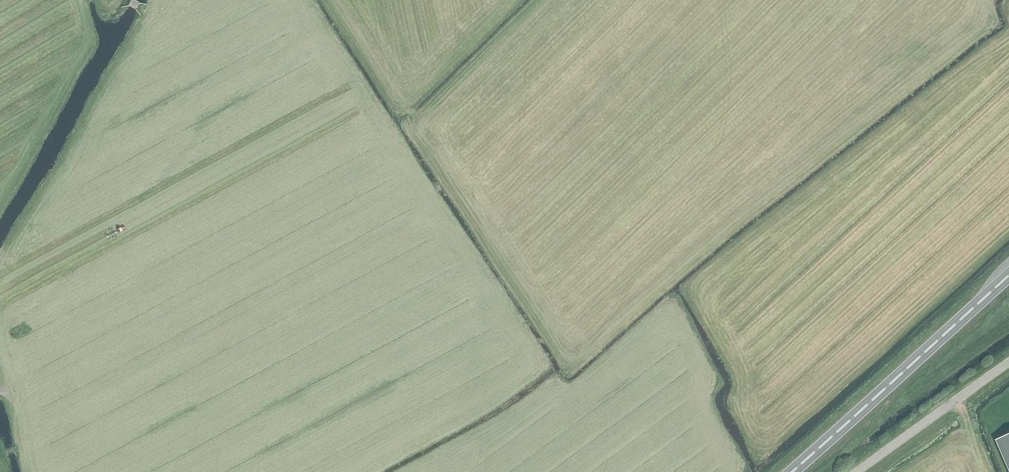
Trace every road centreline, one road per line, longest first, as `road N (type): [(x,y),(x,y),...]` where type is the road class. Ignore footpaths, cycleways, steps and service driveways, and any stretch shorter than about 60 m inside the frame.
road 1 (primary): [(791,471),(1008,275)]
road 2 (unclassified): [(857,471),(1008,363)]

